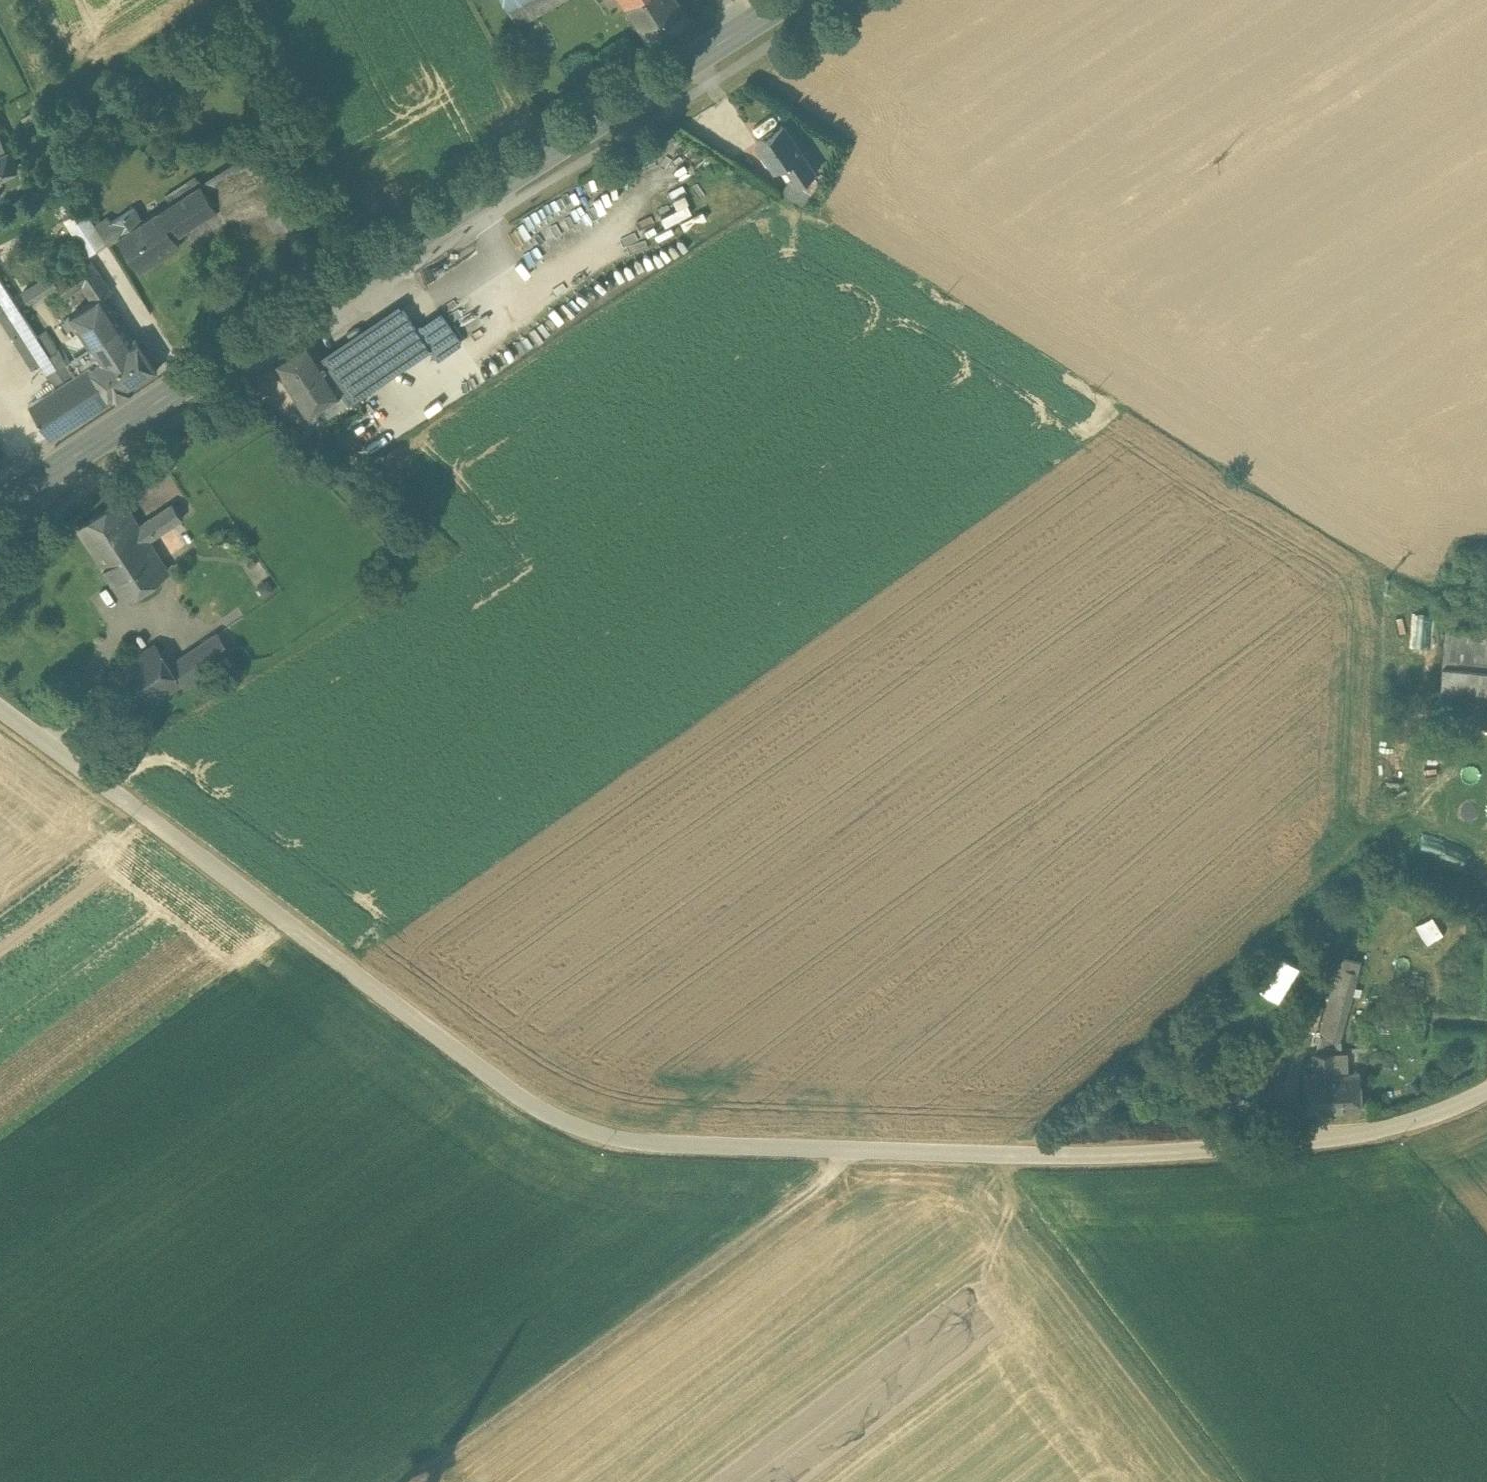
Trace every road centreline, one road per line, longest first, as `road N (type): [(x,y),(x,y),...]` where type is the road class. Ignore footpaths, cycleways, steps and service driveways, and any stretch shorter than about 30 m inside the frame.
road 1 (unclassified): [(0,707),(524,1095),(598,1130),(708,1143),(1058,1156),(1352,1134),(1422,1119),(1486,1088)]
road 2 (primary): [(779,0),(0,499)]
road 3 (track): [(862,1150),(417,1481)]

